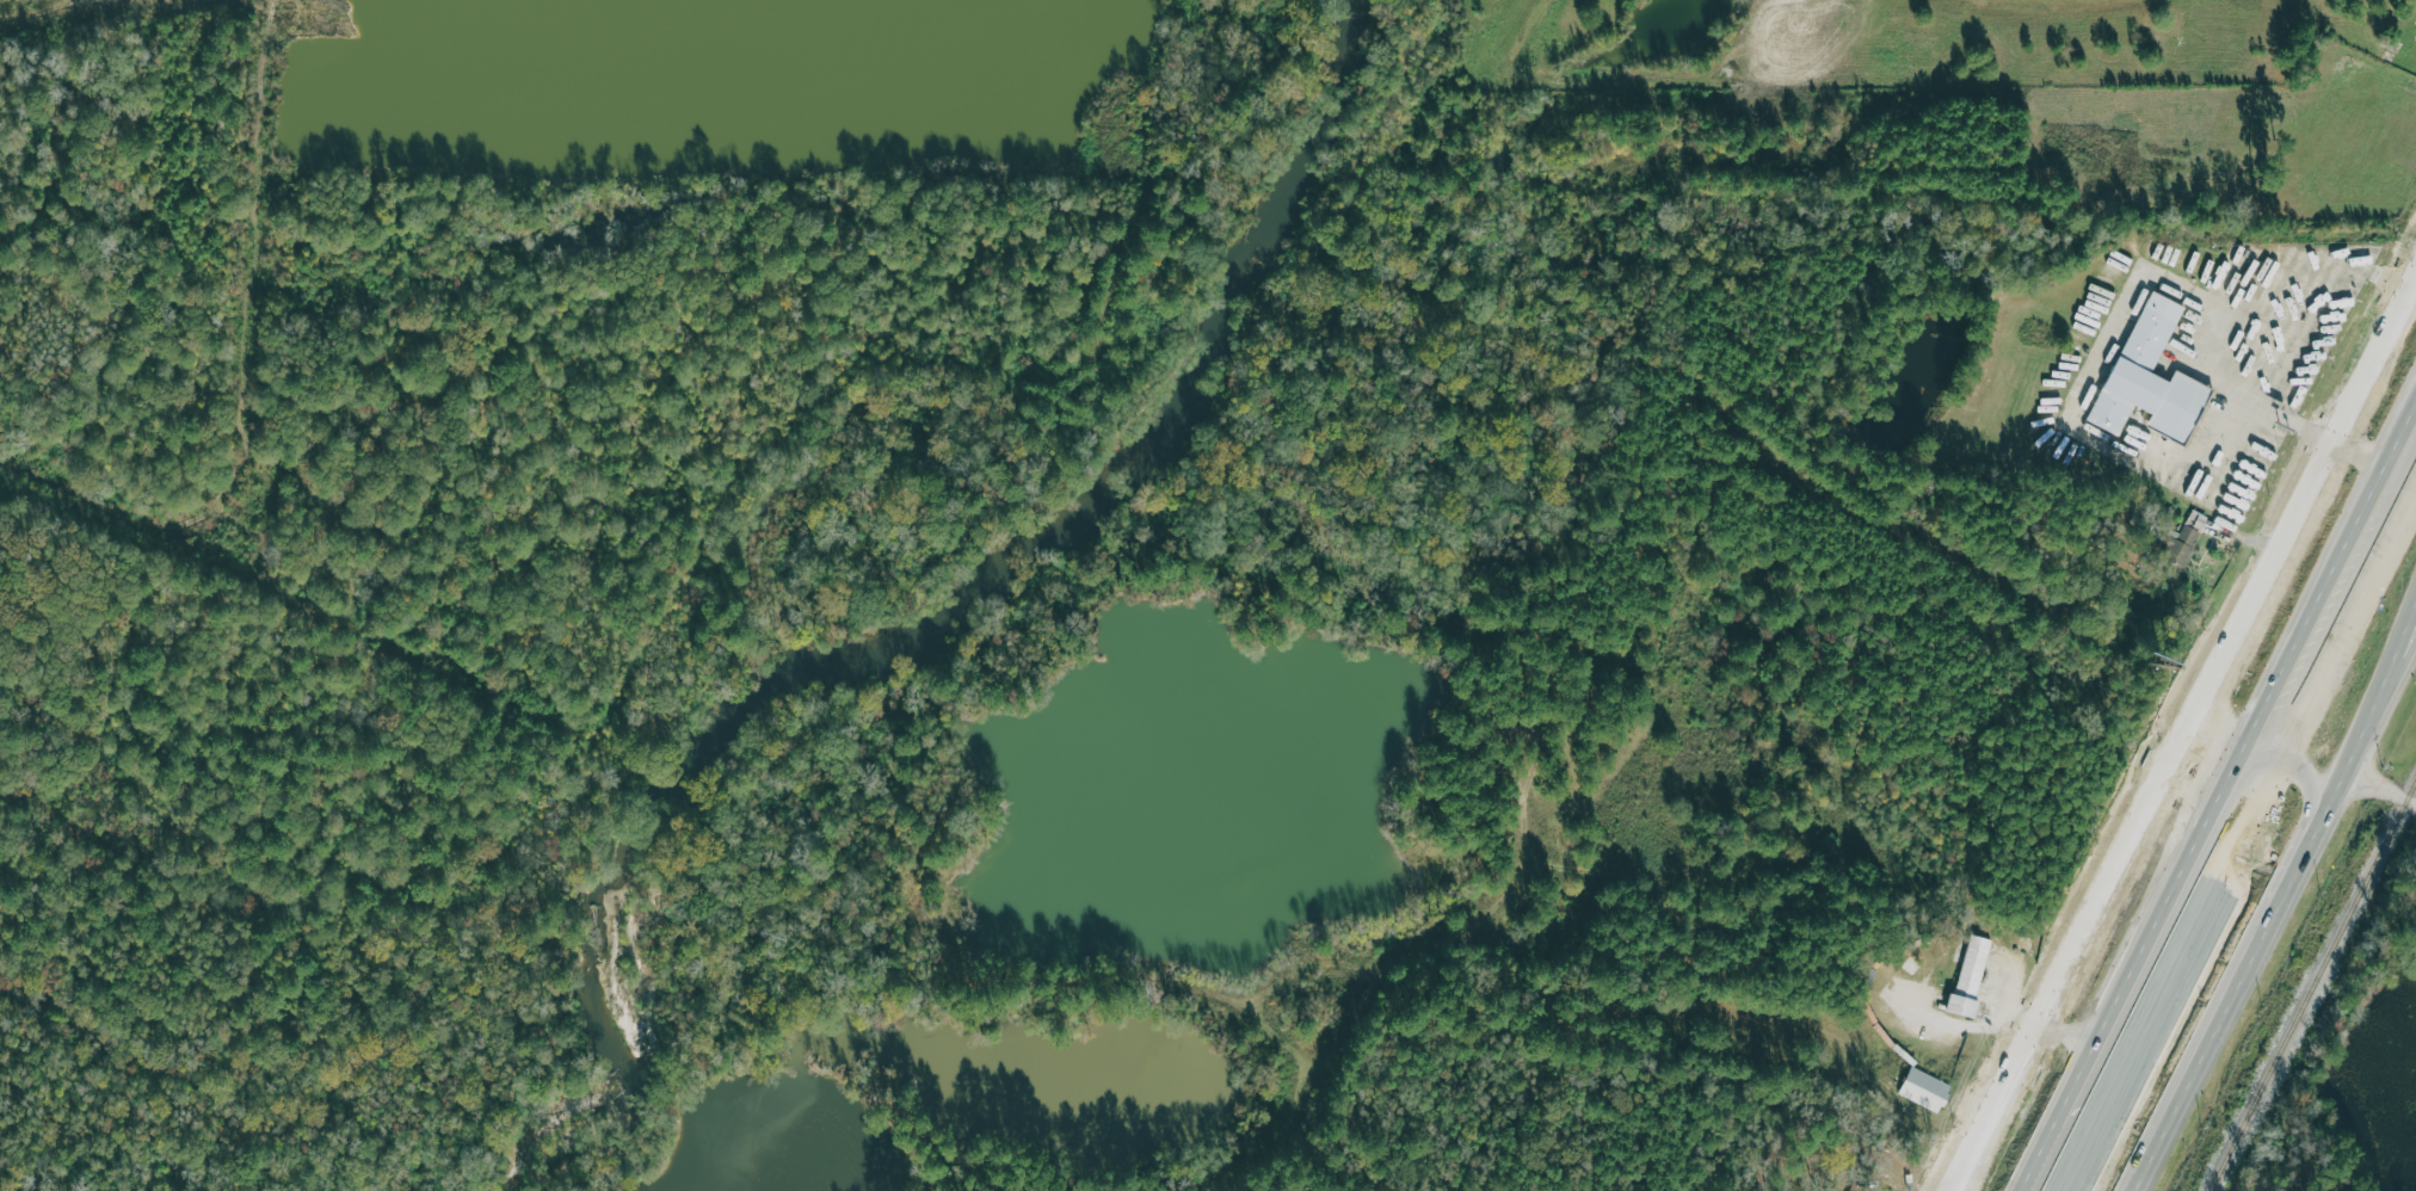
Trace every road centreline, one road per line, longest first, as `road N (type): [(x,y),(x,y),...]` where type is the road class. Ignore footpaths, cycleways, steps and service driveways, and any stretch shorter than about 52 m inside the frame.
road 1 (trunk): [(2415,298),(1961,1190)]
road 2 (trunk): [(2134,1190),(2347,773)]
road 3 (motorway): [(2347,773),(2415,606)]
road 4 (primary): [(2347,773),(2415,642)]

